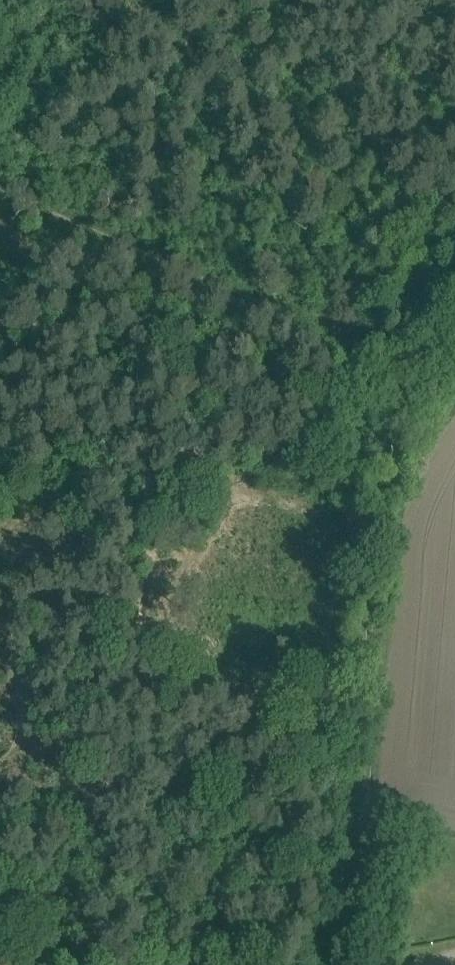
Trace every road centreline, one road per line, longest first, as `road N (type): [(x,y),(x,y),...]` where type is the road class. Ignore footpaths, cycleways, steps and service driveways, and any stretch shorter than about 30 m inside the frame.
road 1 (track): [(454,256),(342,337),(324,437),(360,686),(363,787),(336,964)]
road 2 (track): [(342,337),(0,179)]

